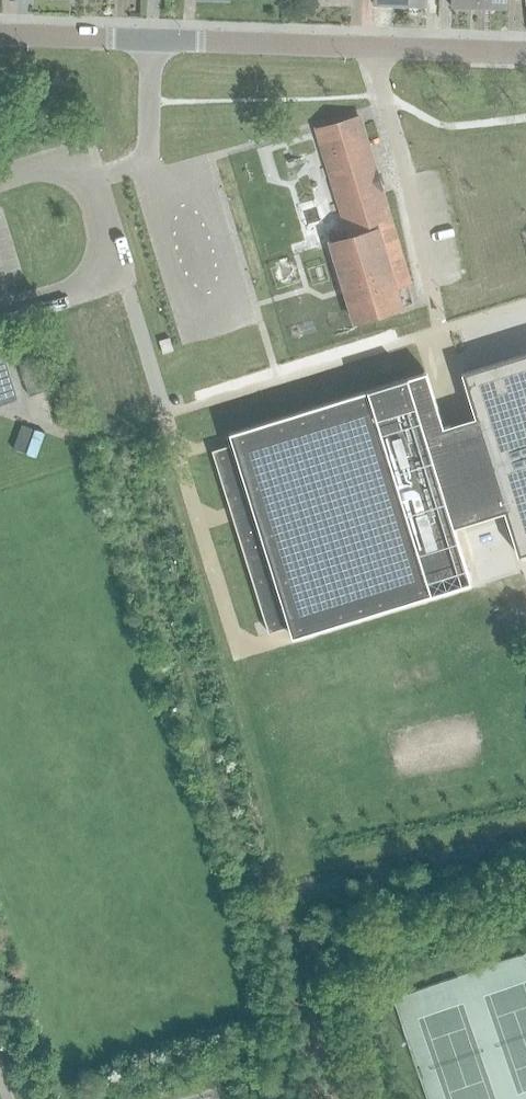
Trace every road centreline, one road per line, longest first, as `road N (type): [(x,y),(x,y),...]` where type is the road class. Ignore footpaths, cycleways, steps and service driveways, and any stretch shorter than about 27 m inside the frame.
road 1 (unclassified): [(0,35),(525,53)]
road 2 (track): [(525,821),(325,865),(276,864)]

